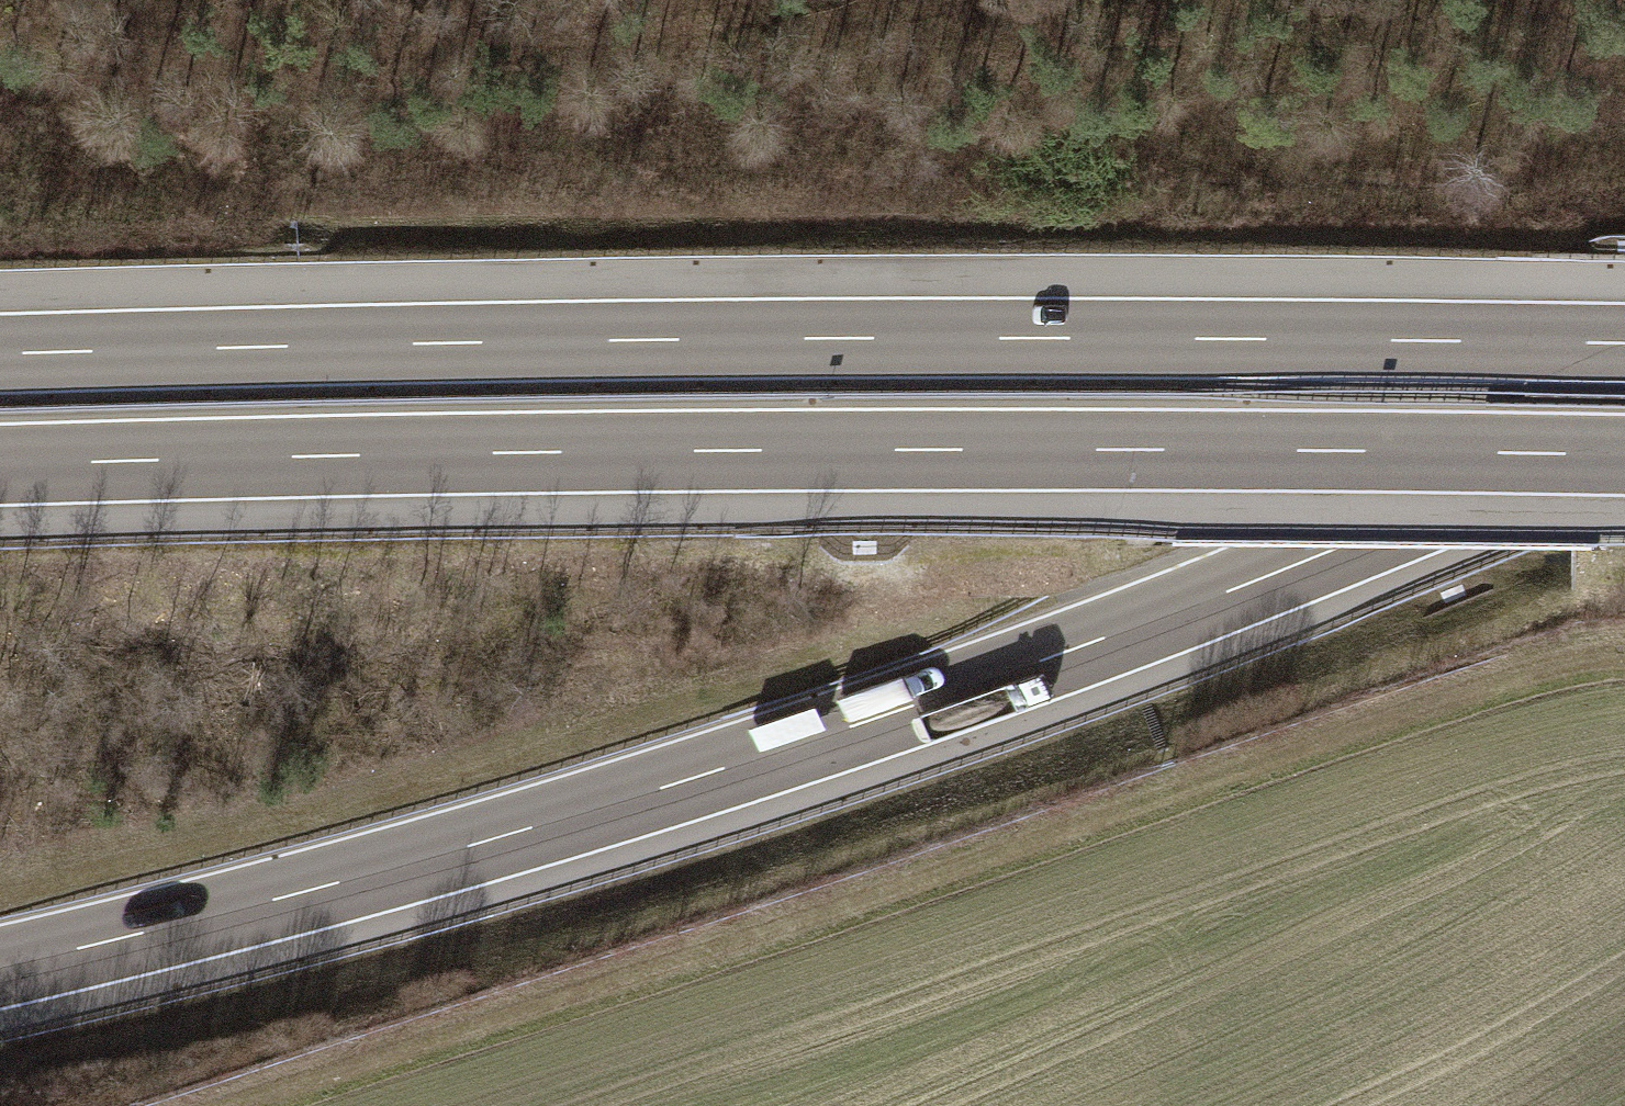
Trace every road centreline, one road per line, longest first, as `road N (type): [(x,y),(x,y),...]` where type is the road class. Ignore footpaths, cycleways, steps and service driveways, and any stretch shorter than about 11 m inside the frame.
road 1 (motorway): [(0,967),(325,887),(781,751),(1040,663),(1624,433)]
road 2 (motorway): [(1624,344),(873,338),(0,354)]
road 3 (motorway): [(0,466),(715,451),(1624,455)]
road 4 (track): [(1624,657),(1505,675),(684,970),(217,1105)]

